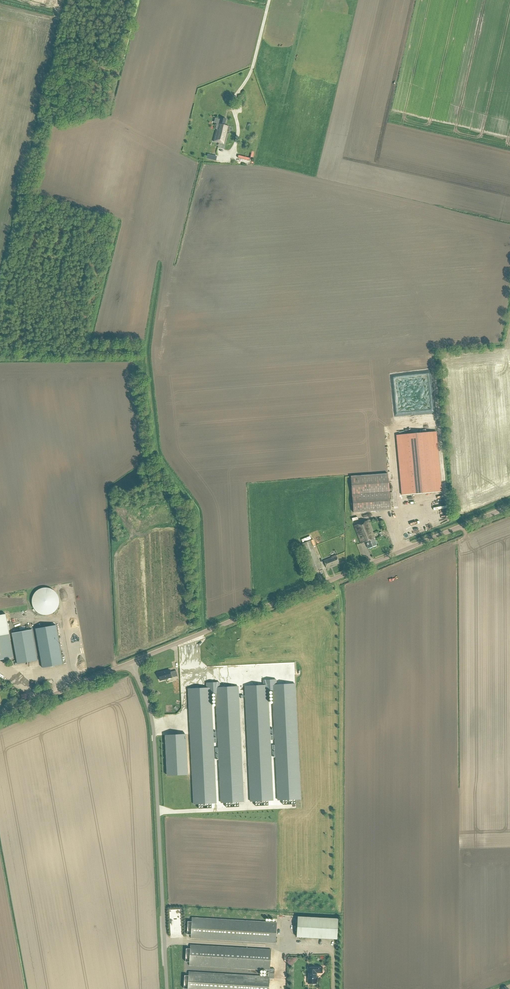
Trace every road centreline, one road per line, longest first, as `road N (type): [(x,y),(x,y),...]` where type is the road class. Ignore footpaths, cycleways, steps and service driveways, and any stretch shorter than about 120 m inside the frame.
road 1 (unclassified): [(131,663),(509,507)]
road 2 (unclassified): [(167,988),(153,726),(131,663)]
road 3 (track): [(270,0),(253,66),(234,99),(238,133),(226,160)]
road 4 (unclassified): [(0,716),(131,663)]

